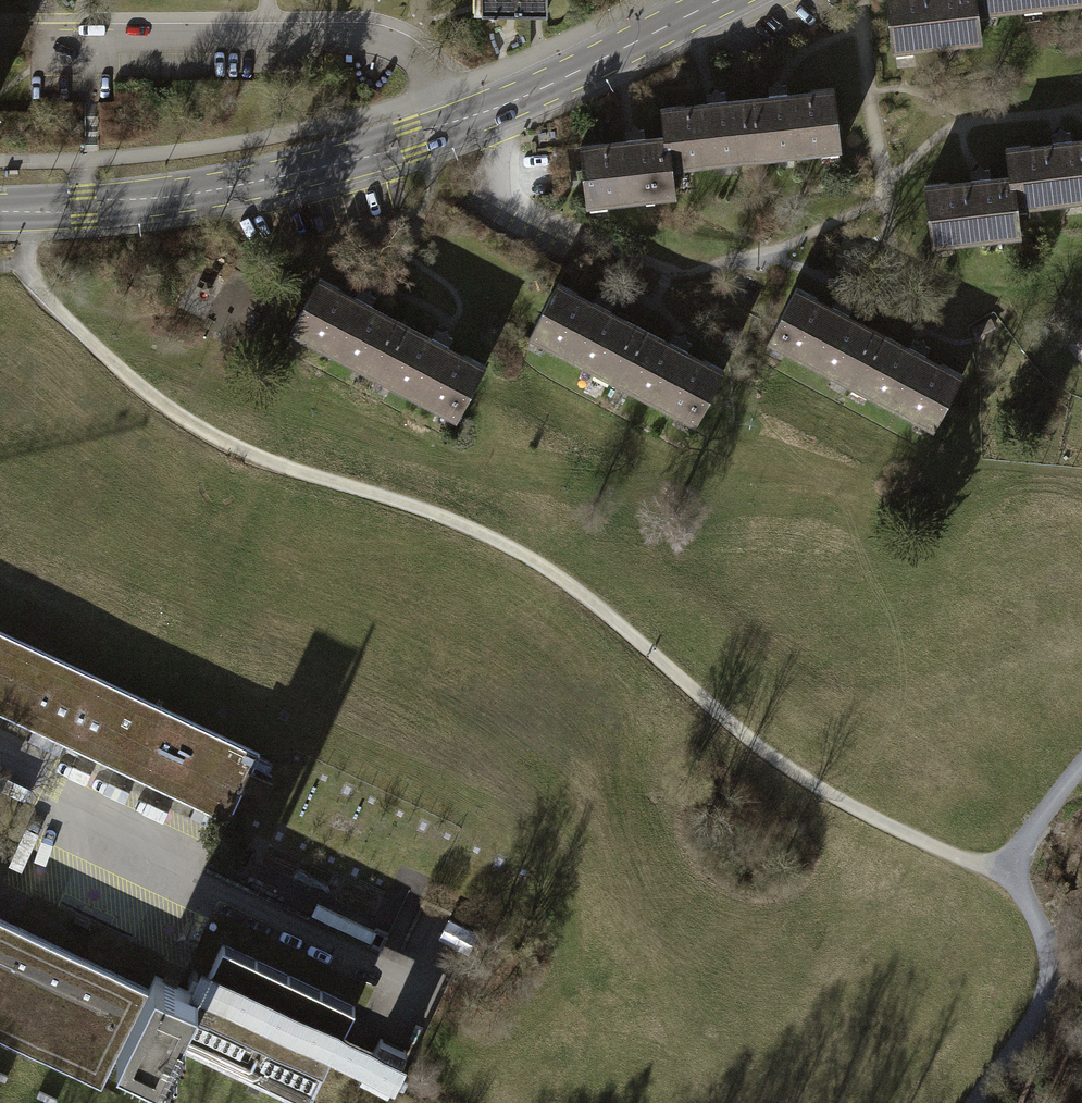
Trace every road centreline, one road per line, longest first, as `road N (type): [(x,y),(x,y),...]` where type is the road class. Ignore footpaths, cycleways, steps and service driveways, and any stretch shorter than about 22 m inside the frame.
road 1 (track): [(16,264),(172,412),(256,455),(449,517),(528,558),(594,600),(769,756),(836,799),(1007,874)]
road 2 (tertiary): [(722,0),(585,68),(392,145),(238,184),(0,209)]
road 3 (unclassified): [(0,778),(427,990)]
road 4 (track): [(1044,939),(1007,874),(1081,762)]
road 5 (track): [(975,1102),(1037,1012),(1048,979),(1044,939)]

